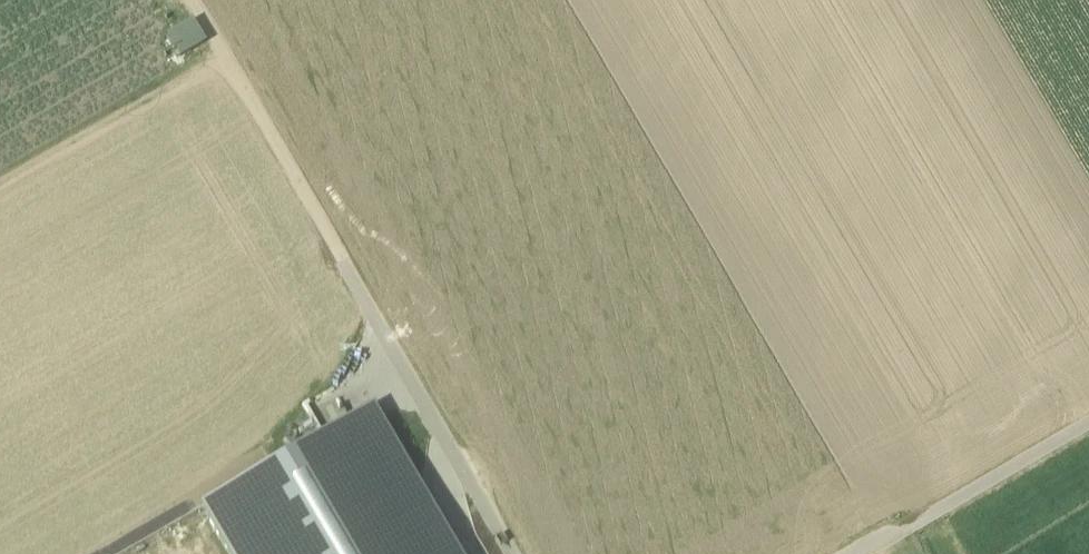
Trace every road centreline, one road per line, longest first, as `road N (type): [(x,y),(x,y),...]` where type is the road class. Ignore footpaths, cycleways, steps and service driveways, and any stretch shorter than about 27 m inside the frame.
road 1 (track): [(512,553),(189,0)]
road 2 (track): [(863,553),(1088,423)]

